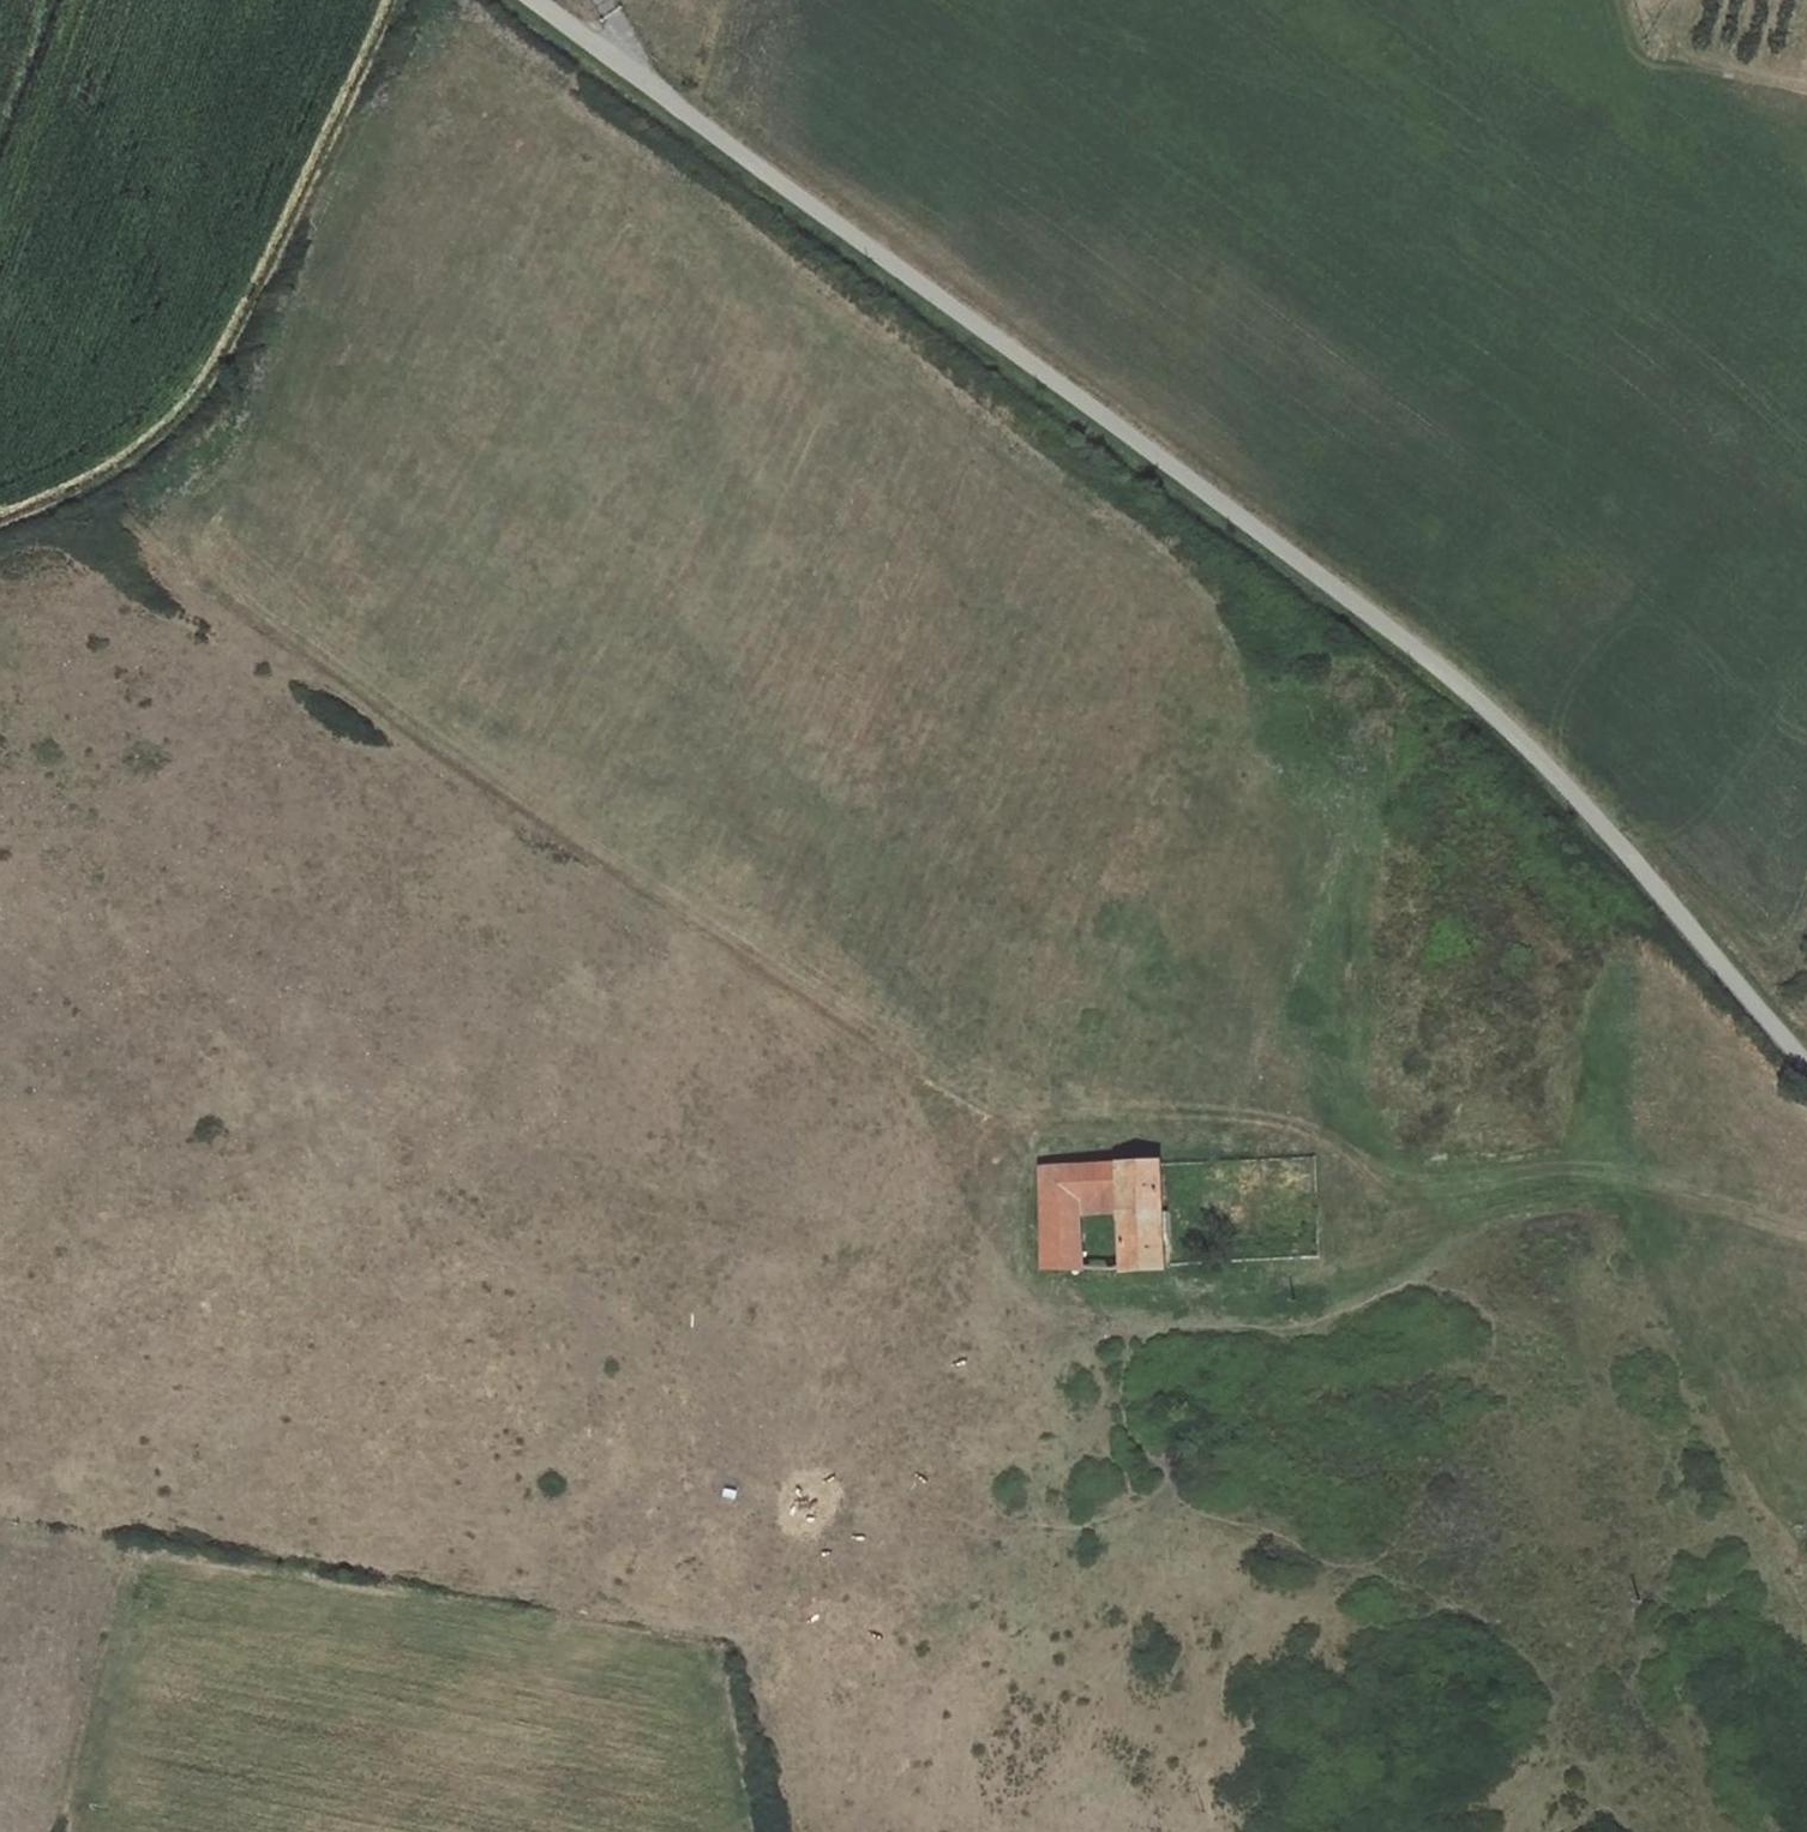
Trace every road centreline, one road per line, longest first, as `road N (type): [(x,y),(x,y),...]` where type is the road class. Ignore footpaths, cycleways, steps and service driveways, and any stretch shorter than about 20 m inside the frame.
road 1 (unclassified): [(536,0),(1444,672),(1592,815),(1806,1052)]
road 2 (track): [(1806,1232),(1668,1179),(1567,1164),(1448,1180)]

